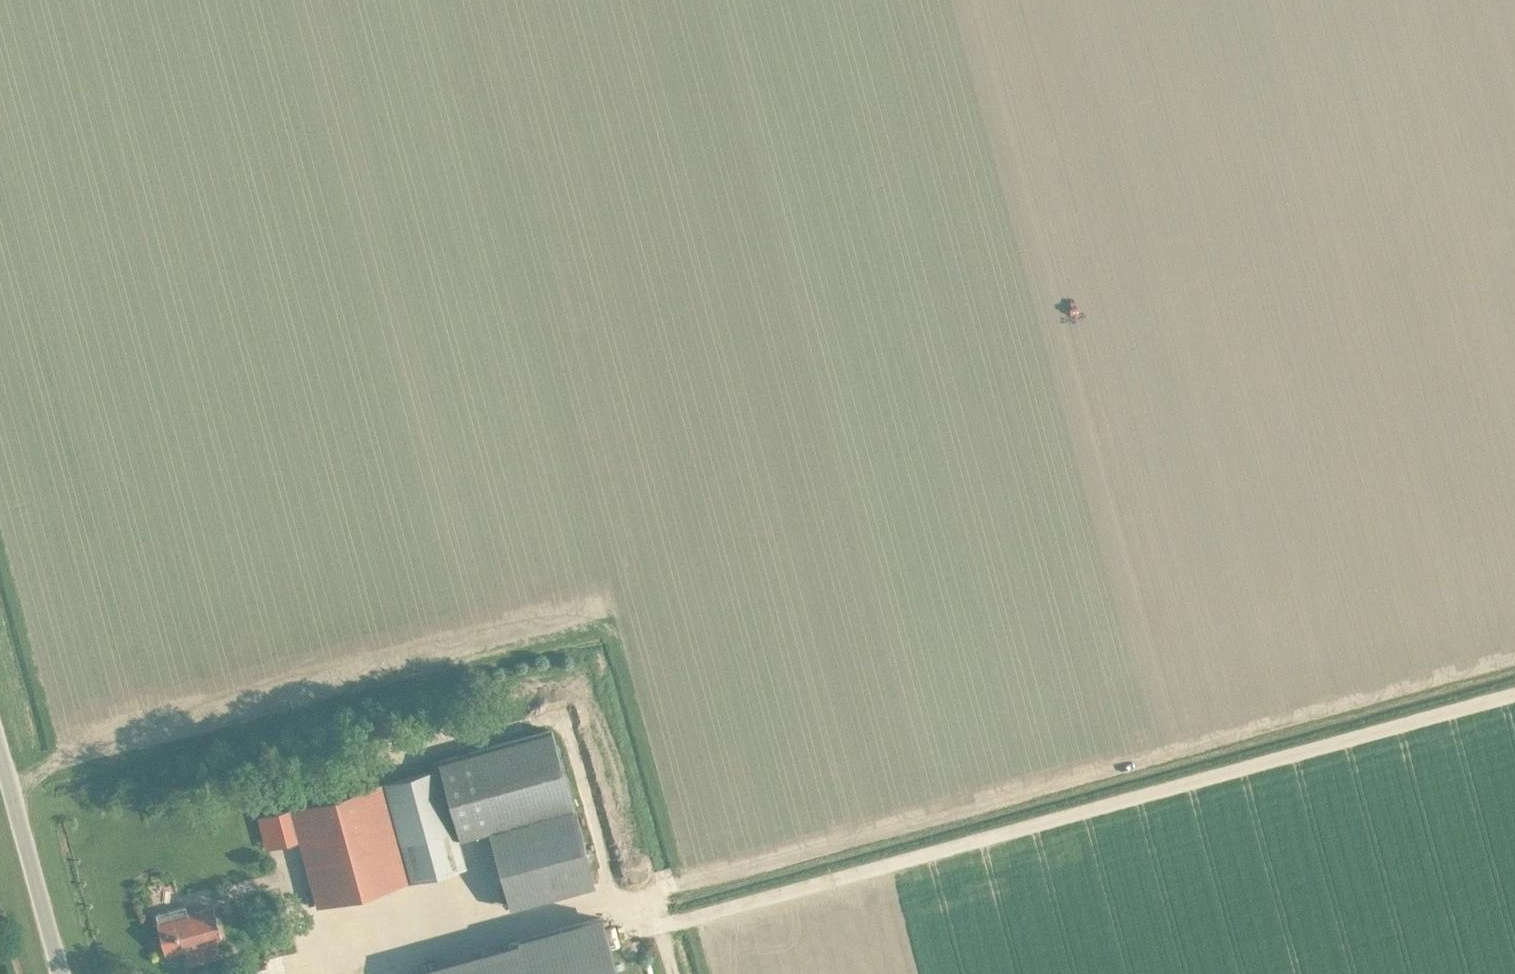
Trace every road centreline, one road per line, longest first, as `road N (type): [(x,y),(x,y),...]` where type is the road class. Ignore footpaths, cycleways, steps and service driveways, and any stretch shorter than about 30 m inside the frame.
road 1 (unclassified): [(60,973),(0,760)]

